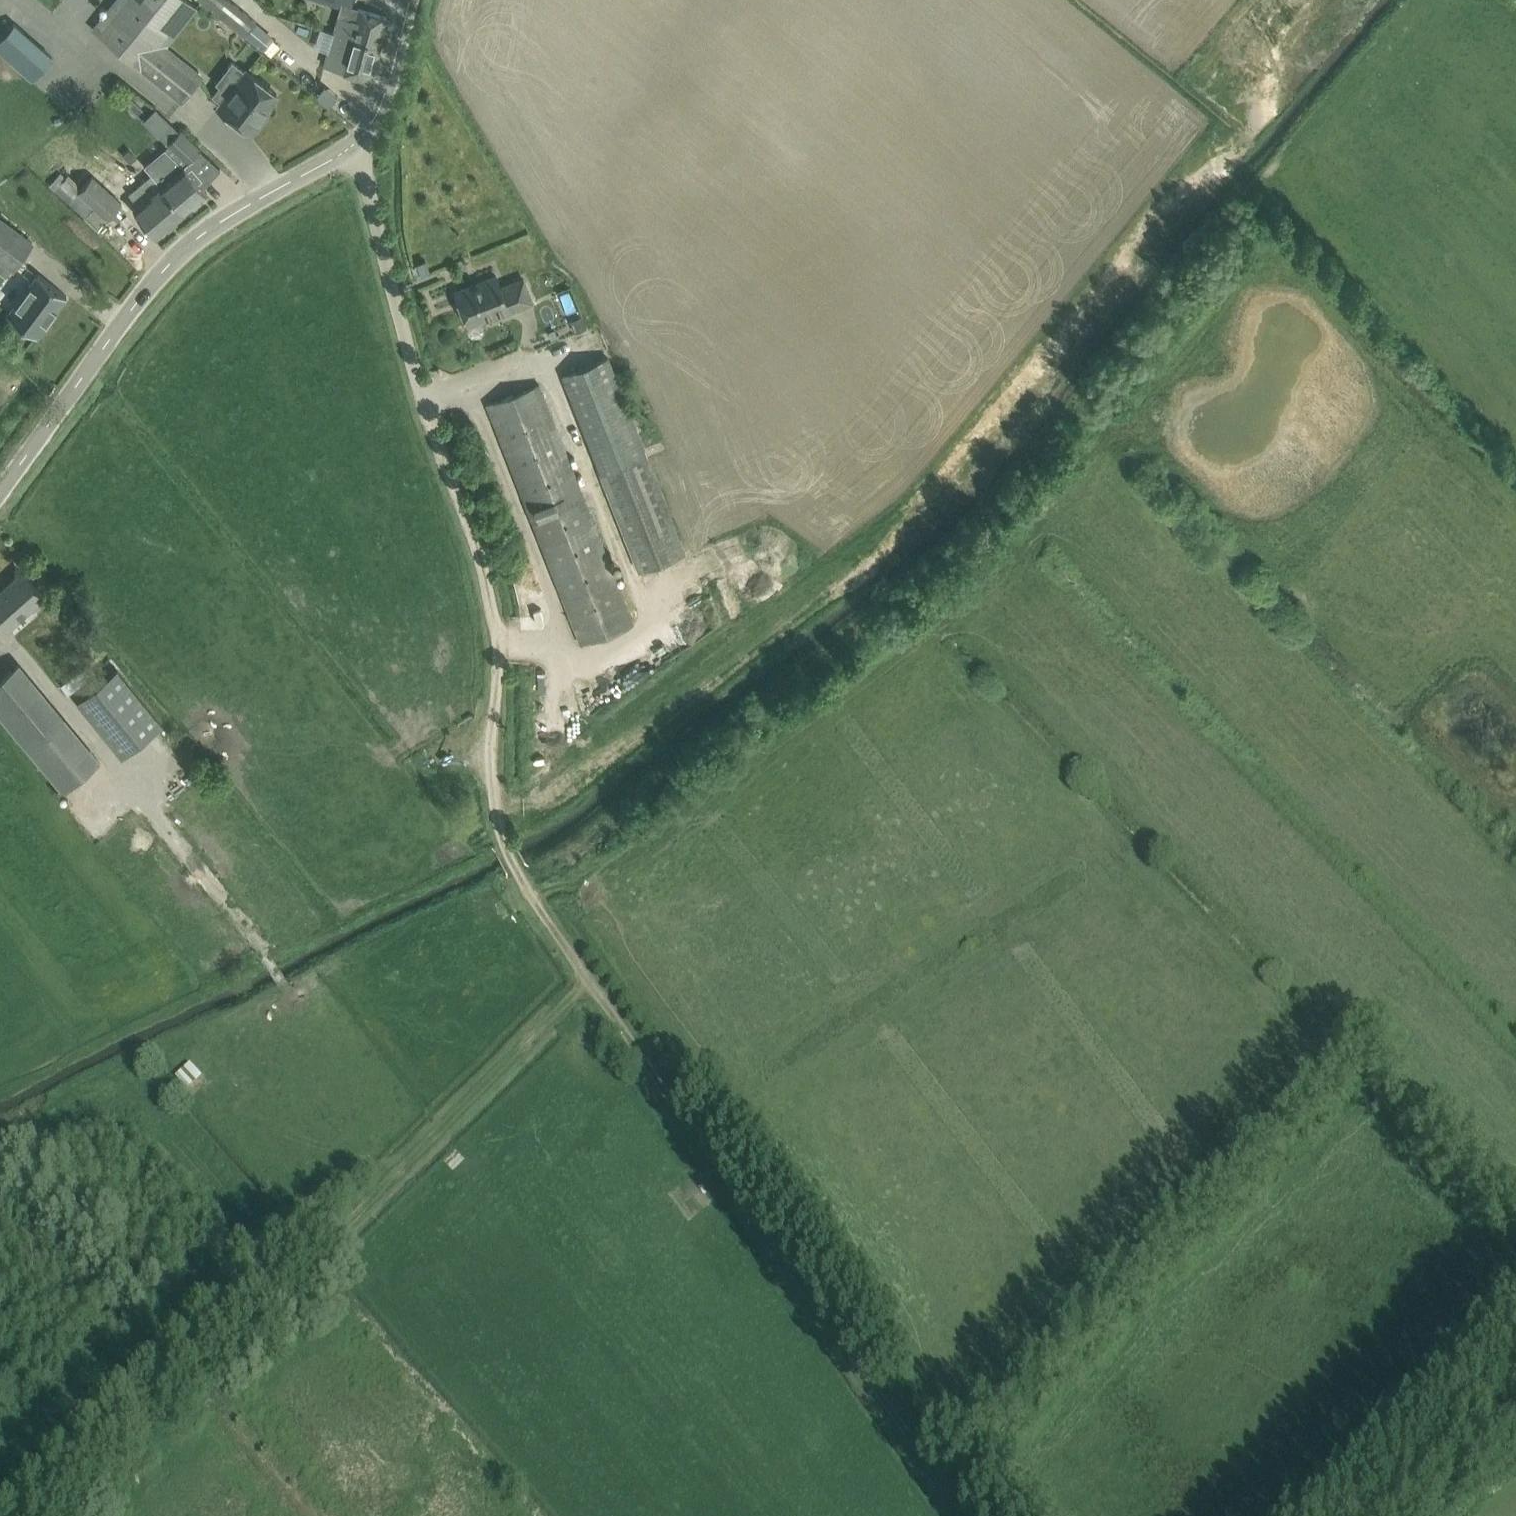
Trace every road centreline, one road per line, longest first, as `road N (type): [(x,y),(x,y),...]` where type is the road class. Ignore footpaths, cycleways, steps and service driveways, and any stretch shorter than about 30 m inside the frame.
road 1 (track): [(74,1515),(335,1235),(591,980)]
road 2 (track): [(969,1515),(591,980)]
road 3 (unclassified): [(0,472),(198,224),(248,192),(345,152),(370,108),(399,0)]
road 4 (track): [(591,980),(517,874),(497,812)]
road 5 (track): [(1385,1515),(1515,1383)]

